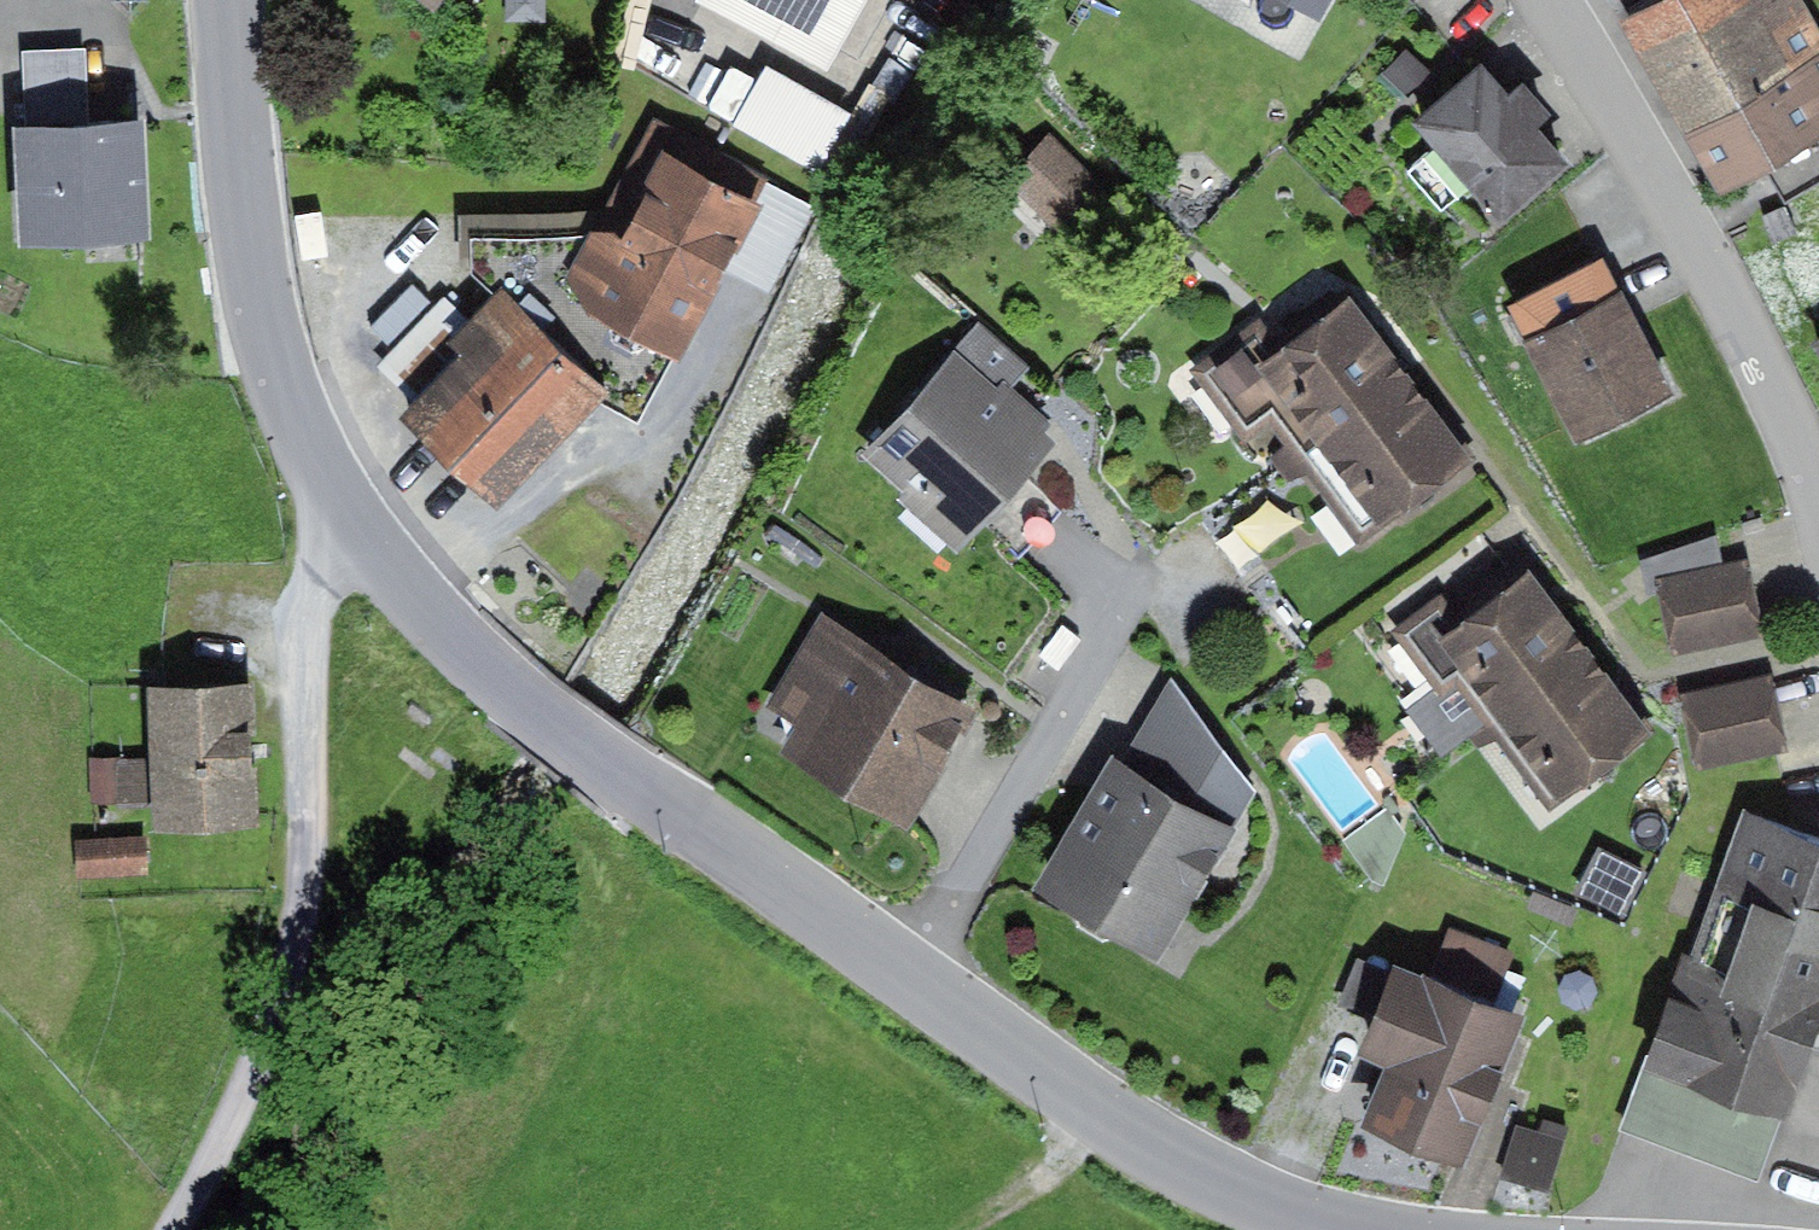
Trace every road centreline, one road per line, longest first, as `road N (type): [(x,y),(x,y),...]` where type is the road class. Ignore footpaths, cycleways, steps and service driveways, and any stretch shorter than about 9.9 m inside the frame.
road 1 (tertiary): [(909,973),(476,675),(397,595),(296,430),(258,322),(238,211),(226,0)]
road 2 (track): [(327,487),(313,838),(296,953),(174,1229)]
road 3 (residential): [(1818,513),(1754,350),(1544,0)]
road 4 (tertiary): [(1353,1229),(1309,1223),(1212,1183),(909,973)]
road 5 (residential): [(1127,595),(909,973)]

